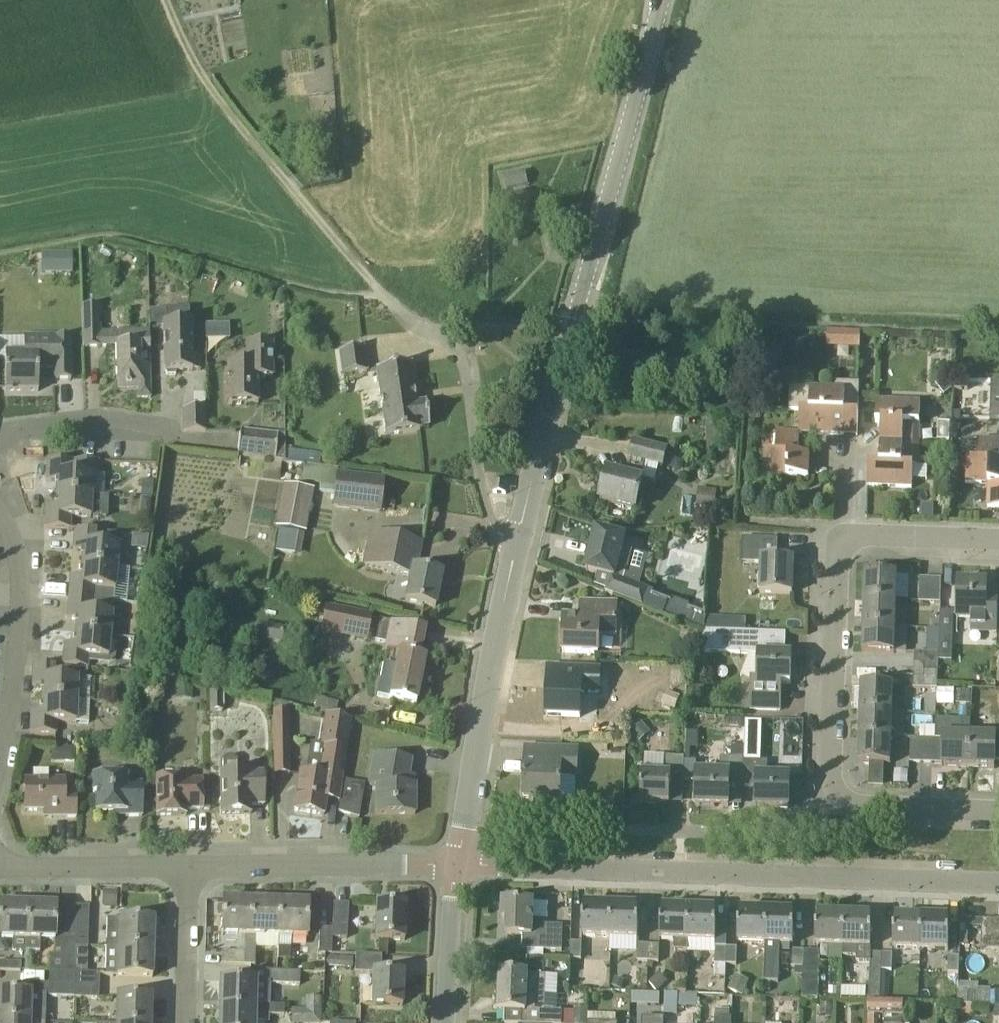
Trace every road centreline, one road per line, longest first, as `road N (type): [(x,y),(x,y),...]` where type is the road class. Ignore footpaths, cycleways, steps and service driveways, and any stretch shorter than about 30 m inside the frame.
road 1 (tertiary): [(457,863),(509,561),(661,0)]
road 2 (residential): [(998,882),(457,863)]
road 3 (track): [(388,301),(217,97),(165,0)]
road 4 (track): [(509,561),(484,498),(463,353),(388,301)]
road 5 (residential): [(457,863),(188,867)]
road 6 (residential): [(834,796),(838,560),(845,540)]
road 7 (residential): [(0,520),(20,564),(18,647),(0,748)]
road 8 (residential): [(0,449),(103,425),(219,439)]
road 9 (residential): [(188,867),(0,868)]
road 10 (residential): [(834,796),(847,805),(998,810)]
road 11 (tertiary): [(448,1022),(457,863)]
road 12 (residential): [(189,1022),(188,867)]
road 13 (residential): [(845,540),(861,532),(998,537)]

